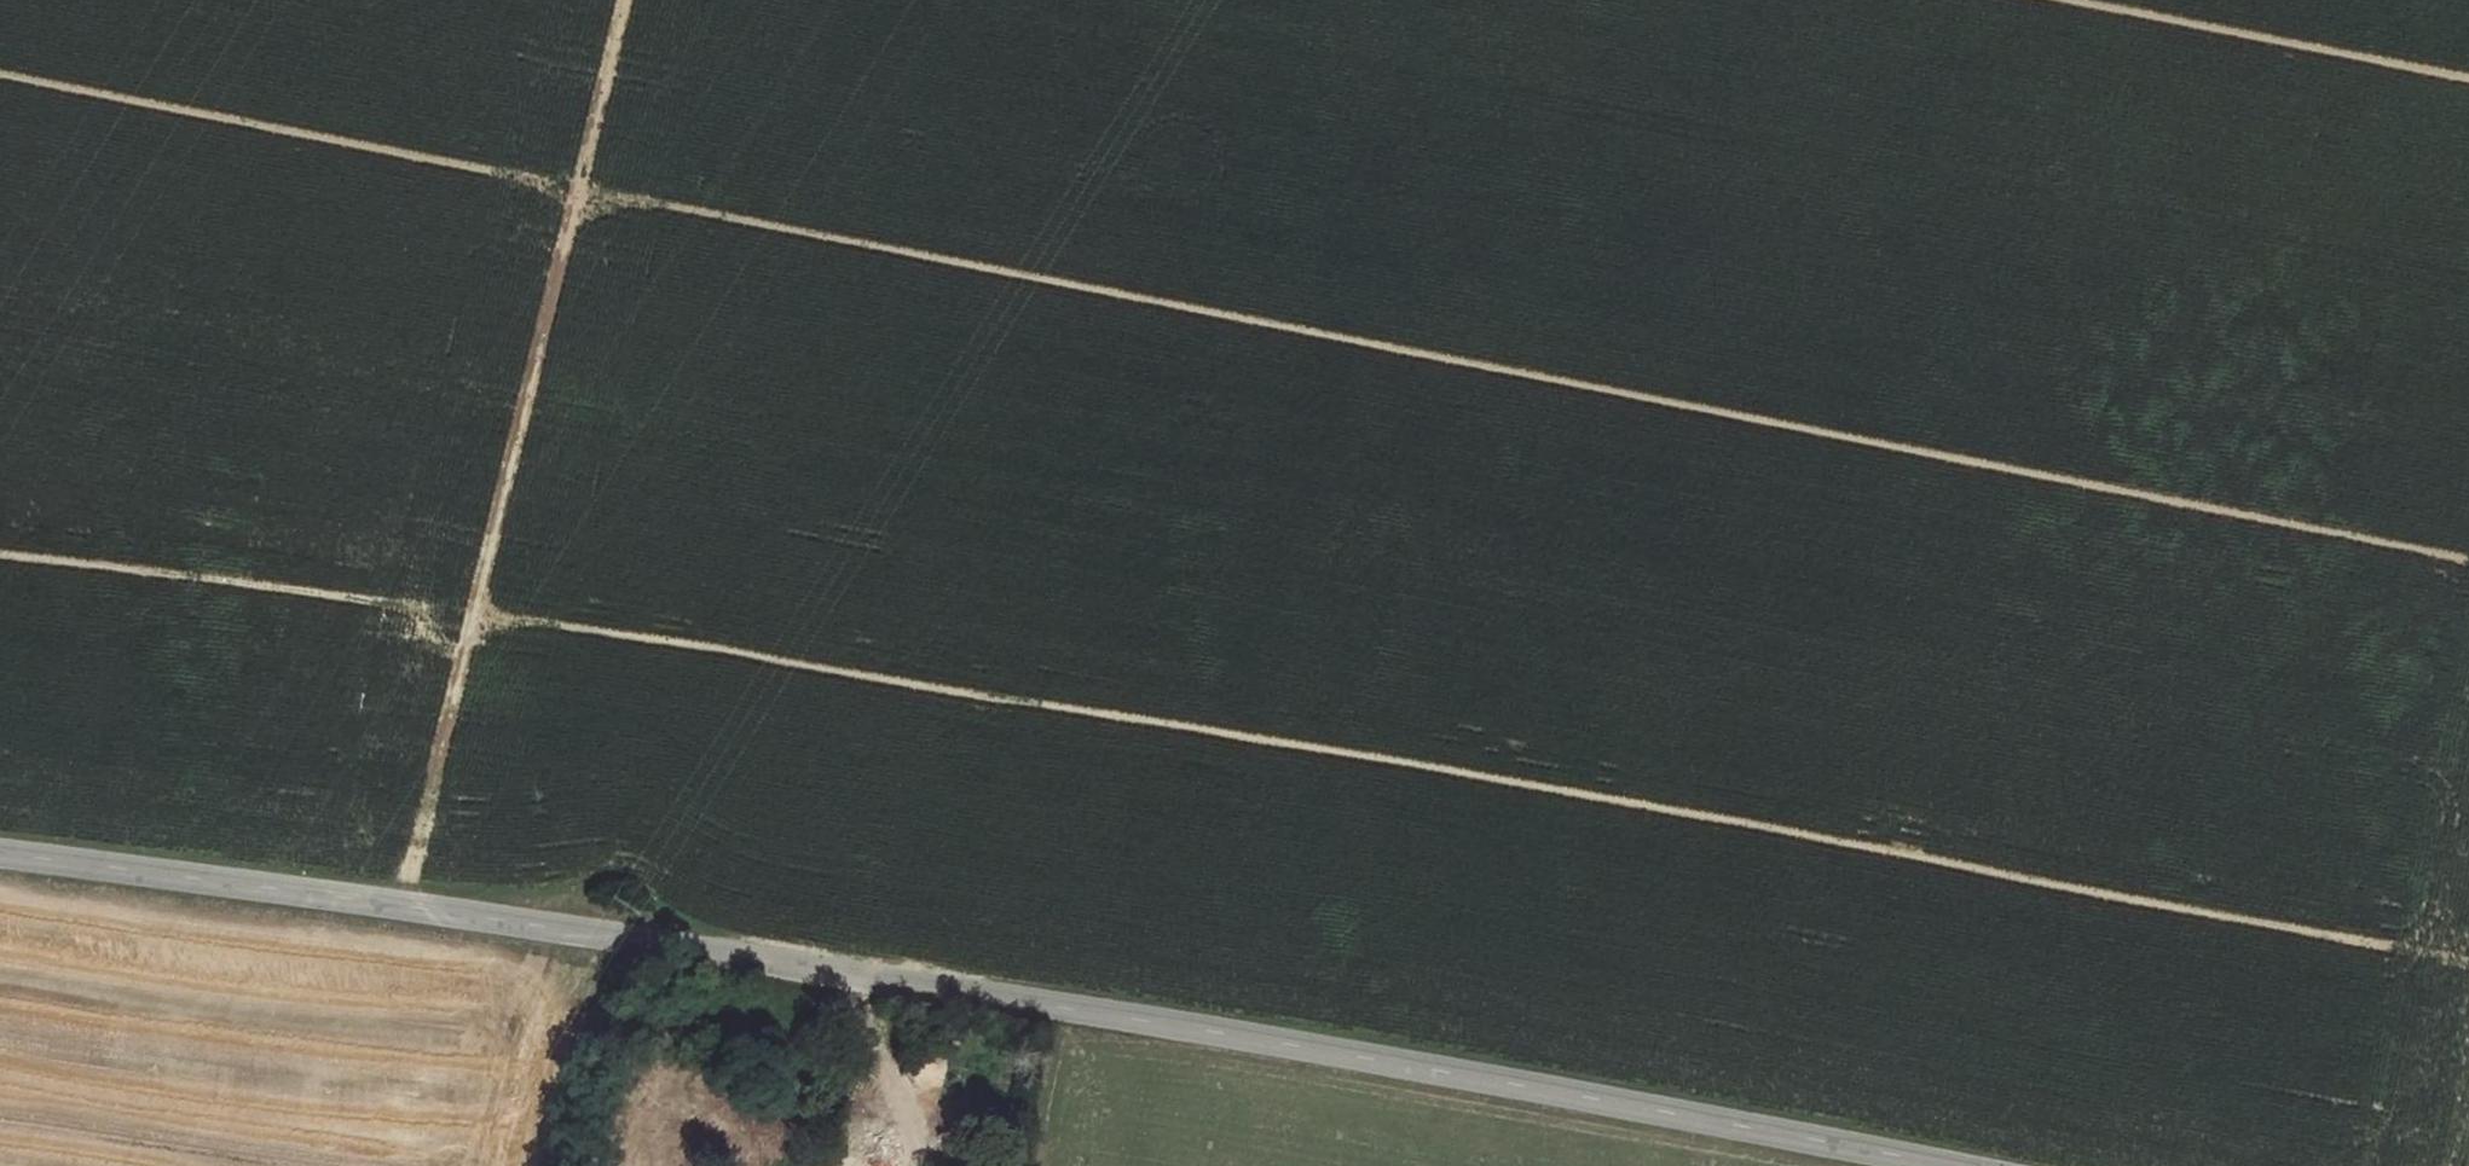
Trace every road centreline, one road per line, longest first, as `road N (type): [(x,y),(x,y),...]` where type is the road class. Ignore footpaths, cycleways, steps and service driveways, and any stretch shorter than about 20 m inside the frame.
road 1 (unclassified): [(0,854),(1102,1011),(1968,1165)]

